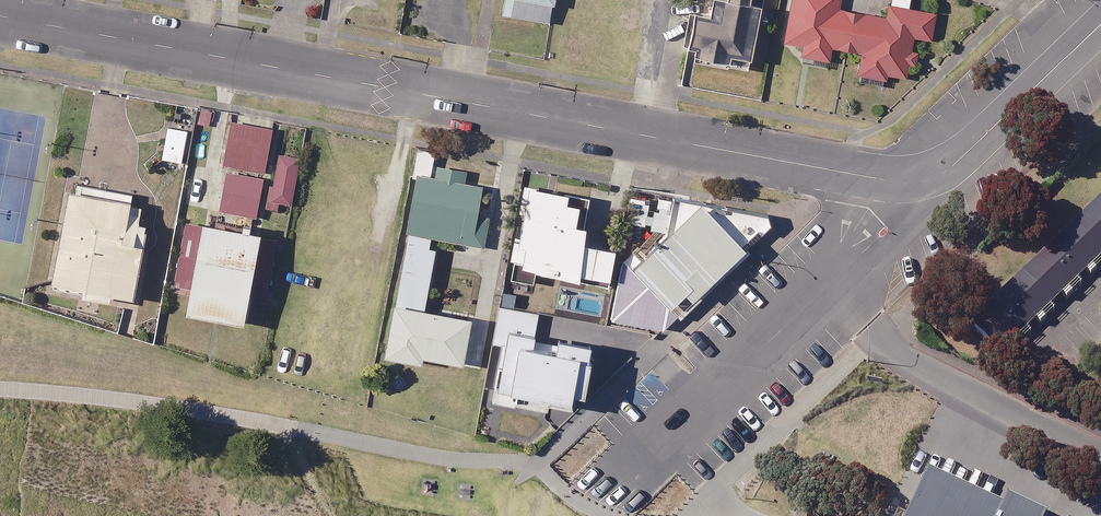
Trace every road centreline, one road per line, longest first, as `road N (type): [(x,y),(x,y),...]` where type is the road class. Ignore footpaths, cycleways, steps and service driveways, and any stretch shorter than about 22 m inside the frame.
road 1 (residential): [(0,17),(907,181)]
road 2 (unclassified): [(607,499),(887,228),(907,181)]
road 3 (unclassified): [(907,181),(923,181),(957,161),(1100,23)]

